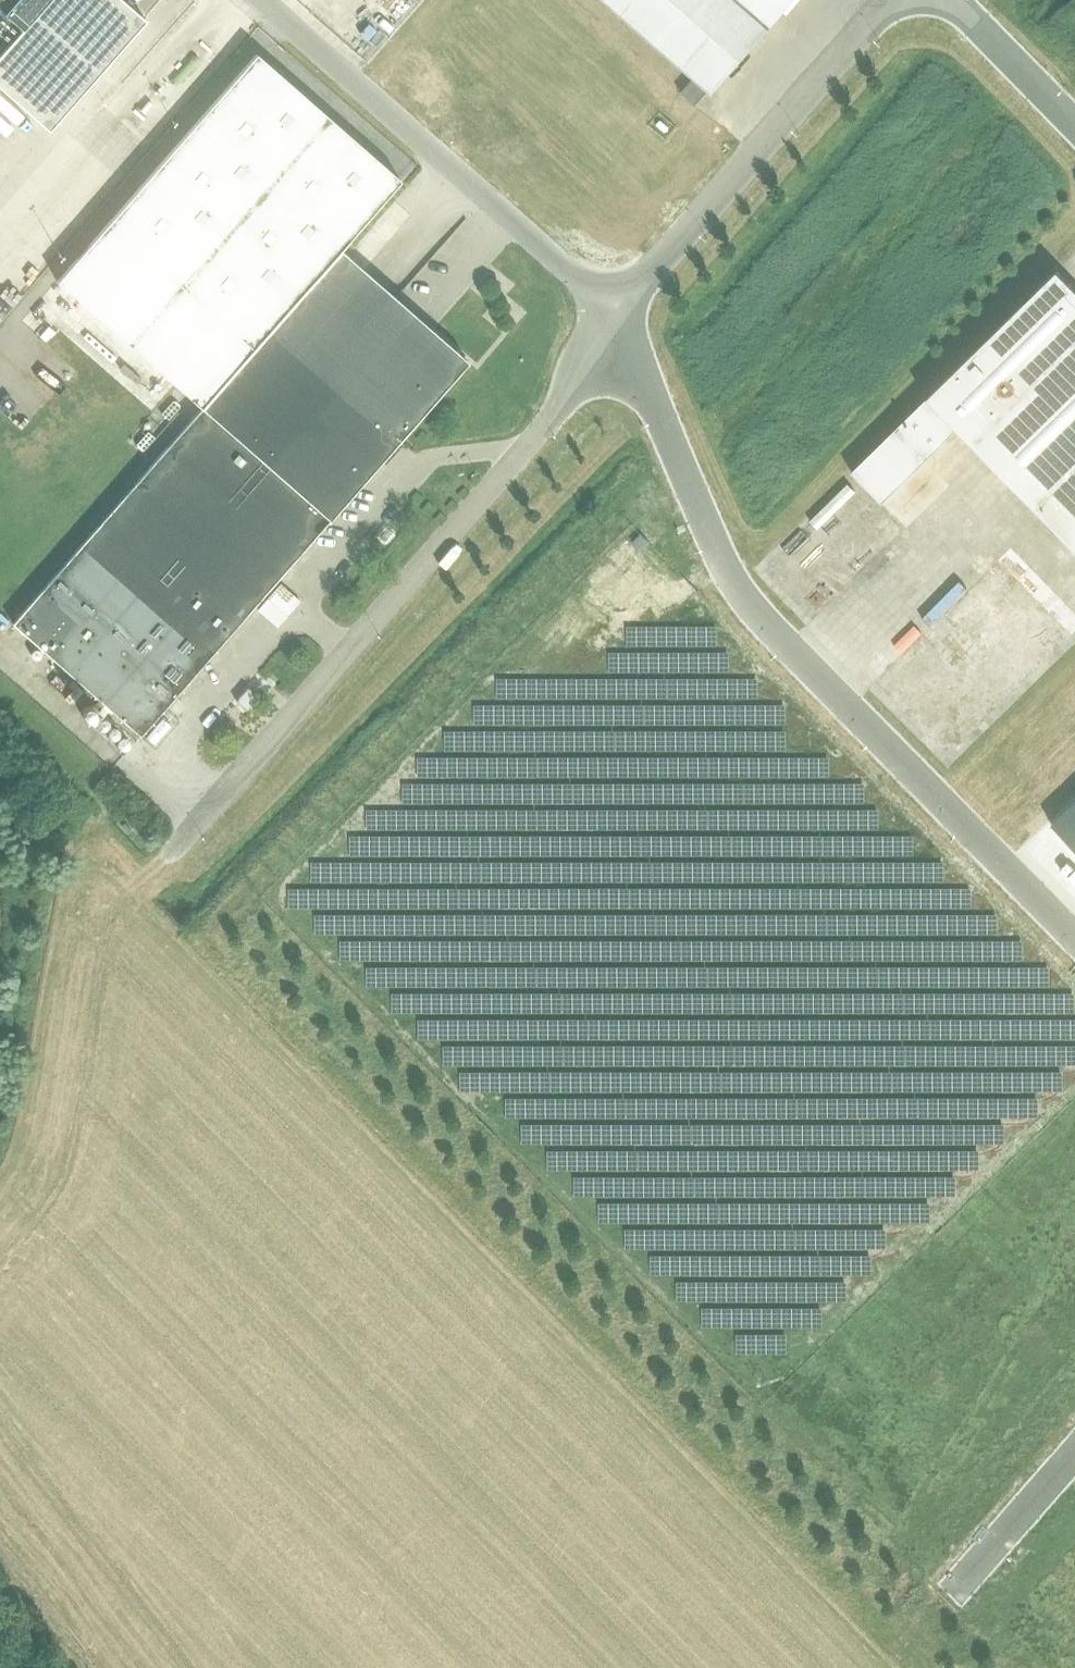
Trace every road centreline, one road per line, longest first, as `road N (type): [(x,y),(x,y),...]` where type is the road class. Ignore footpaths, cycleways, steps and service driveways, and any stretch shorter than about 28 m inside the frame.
road 1 (unclassified): [(626,311),(735,579),(765,622),(1074,934)]
road 2 (unclassified): [(171,852),(550,426),(626,311)]
road 3 (unclassified): [(256,0),(626,311)]
road 4 (unclassified): [(626,311),(895,0)]
road 5 (unclassified): [(1074,124),(953,0)]

